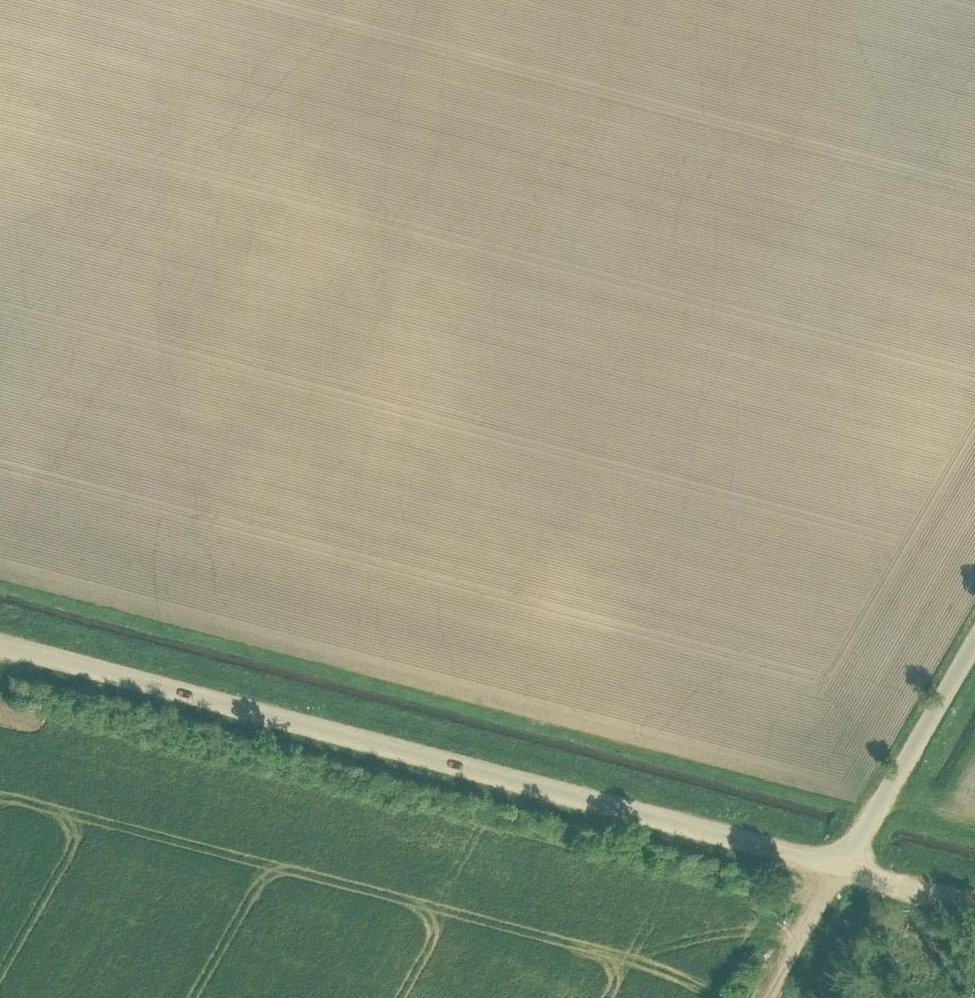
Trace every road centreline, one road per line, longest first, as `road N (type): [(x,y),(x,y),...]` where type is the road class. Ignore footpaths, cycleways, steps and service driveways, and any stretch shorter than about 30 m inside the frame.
road 1 (residential): [(0,636),(835,852)]
road 2 (unclassified): [(835,852),(974,616)]
road 3 (track): [(749,997),(835,852)]
road 4 (track): [(974,889),(835,852)]

